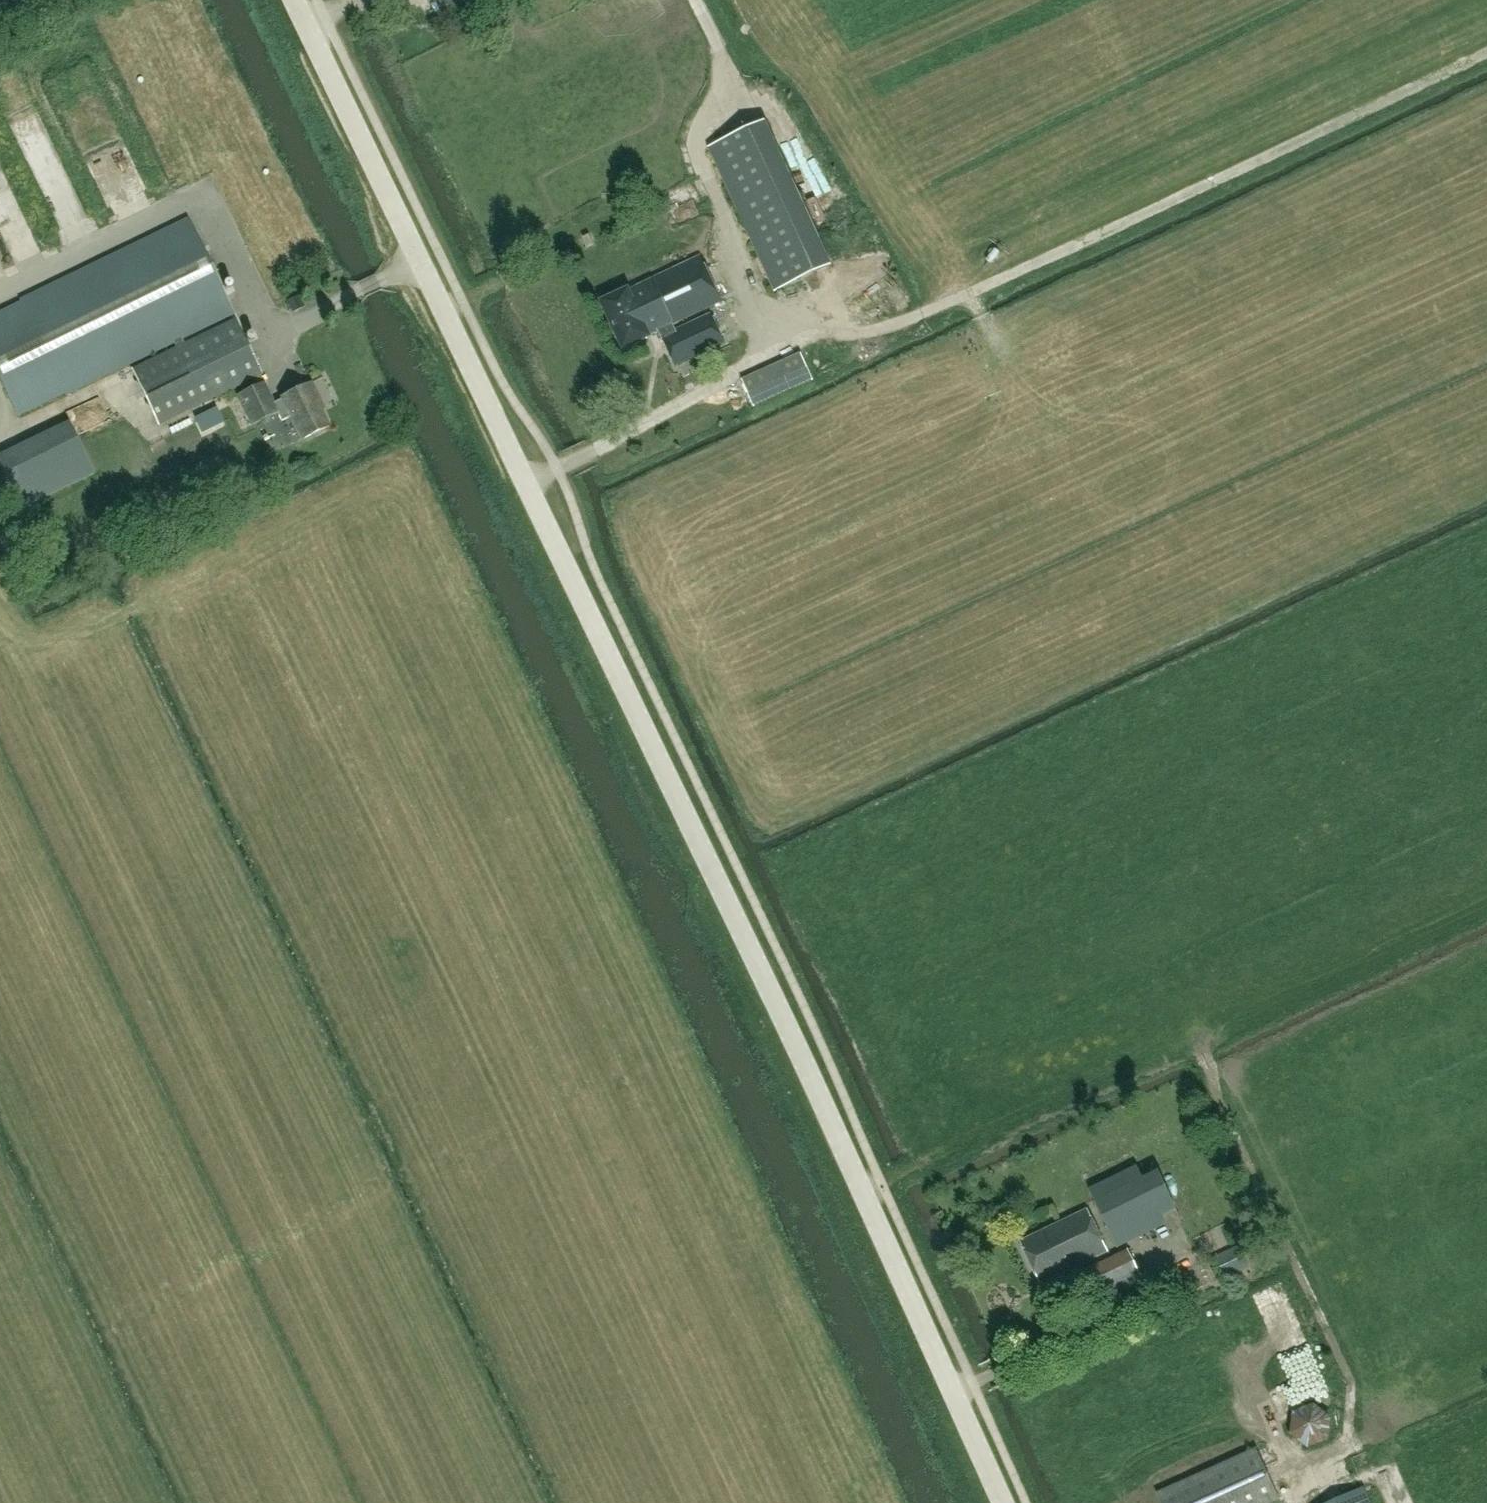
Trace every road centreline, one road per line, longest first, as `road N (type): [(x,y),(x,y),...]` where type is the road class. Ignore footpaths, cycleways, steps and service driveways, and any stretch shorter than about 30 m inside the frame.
road 1 (tertiary): [(1001,1502),(795,1046),(294,0)]

